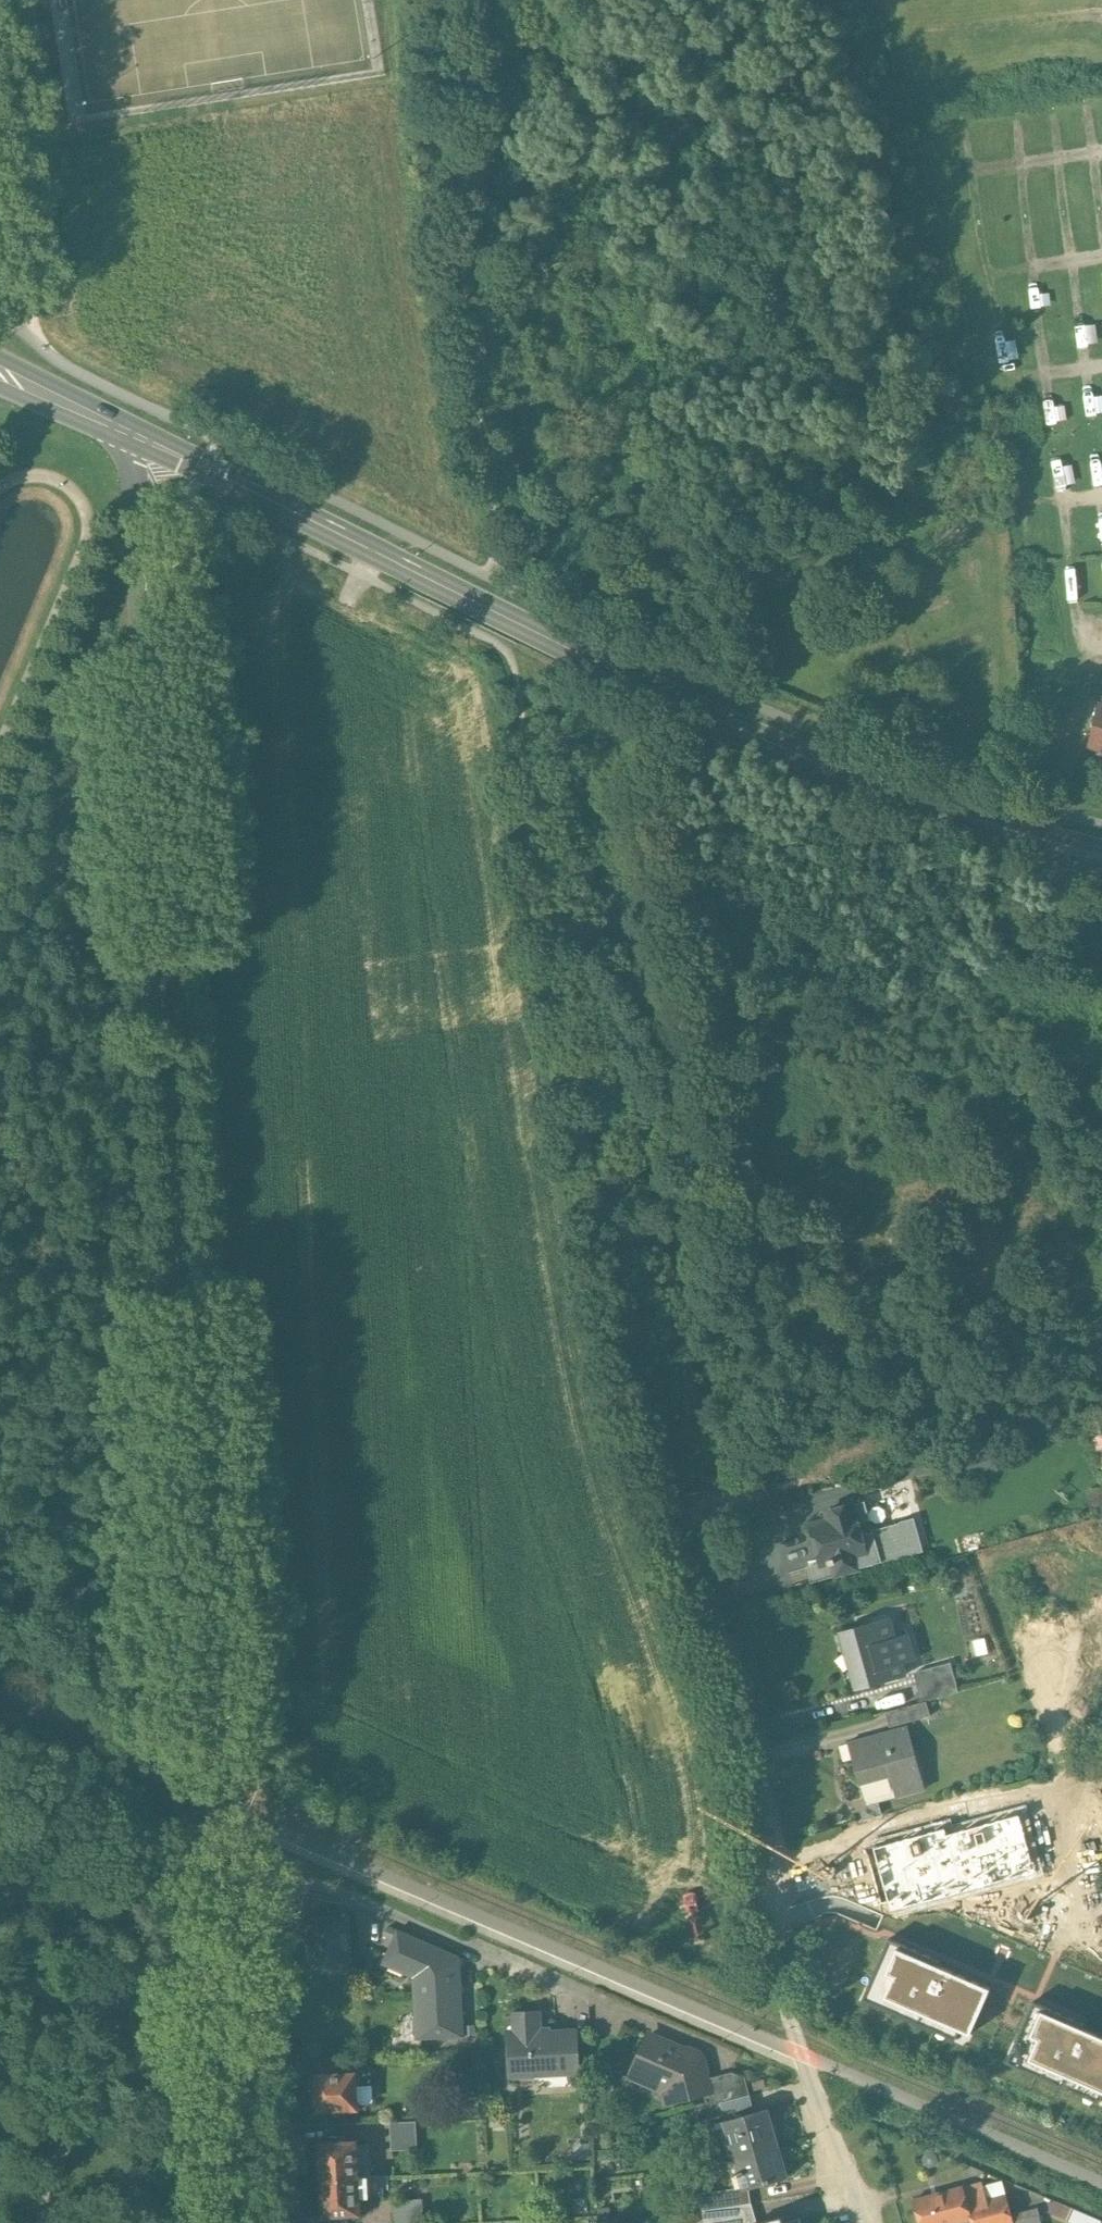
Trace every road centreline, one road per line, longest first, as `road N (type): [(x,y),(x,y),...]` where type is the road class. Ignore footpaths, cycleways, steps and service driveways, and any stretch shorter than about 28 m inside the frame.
road 1 (unclassified): [(222,2222),(142,557),(144,439)]
road 2 (secondary): [(144,439),(680,702),(863,781),(1101,861)]
road 3 (residential): [(865,2222),(778,1965),(763,1733),(702,1551)]
road 4 (secondary): [(0,371),(144,439)]

